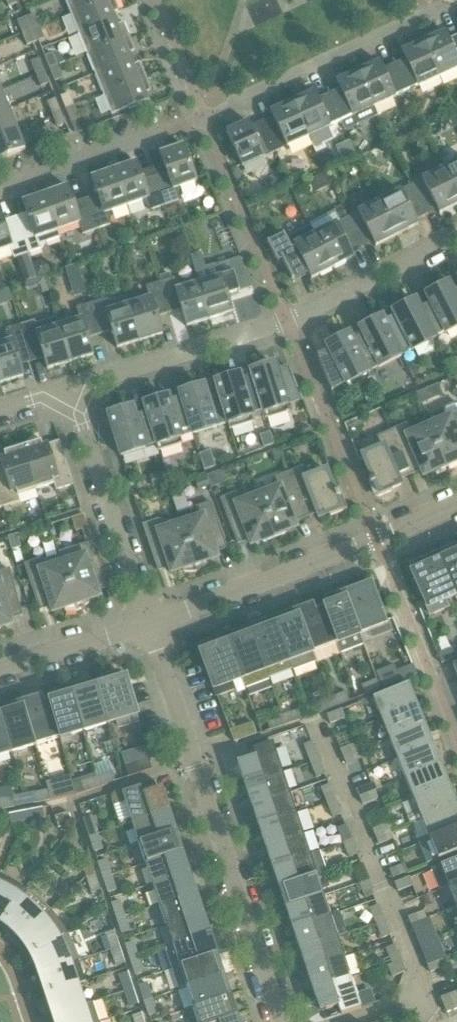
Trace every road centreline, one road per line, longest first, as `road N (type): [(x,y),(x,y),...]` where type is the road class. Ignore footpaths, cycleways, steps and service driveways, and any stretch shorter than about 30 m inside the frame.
road 1 (residential): [(281,1021),(148,624)]
road 2 (residential): [(73,391),(286,321),(456,237)]
road 3 (residential): [(148,624),(456,506)]
road 4 (residential): [(423,993),(315,718)]
road 5 (residential): [(456,3),(205,119)]
road 6 (residential): [(148,624),(73,391)]
road 7 (residential): [(171,130),(0,187)]
road 8 (residential): [(0,669),(148,624)]

